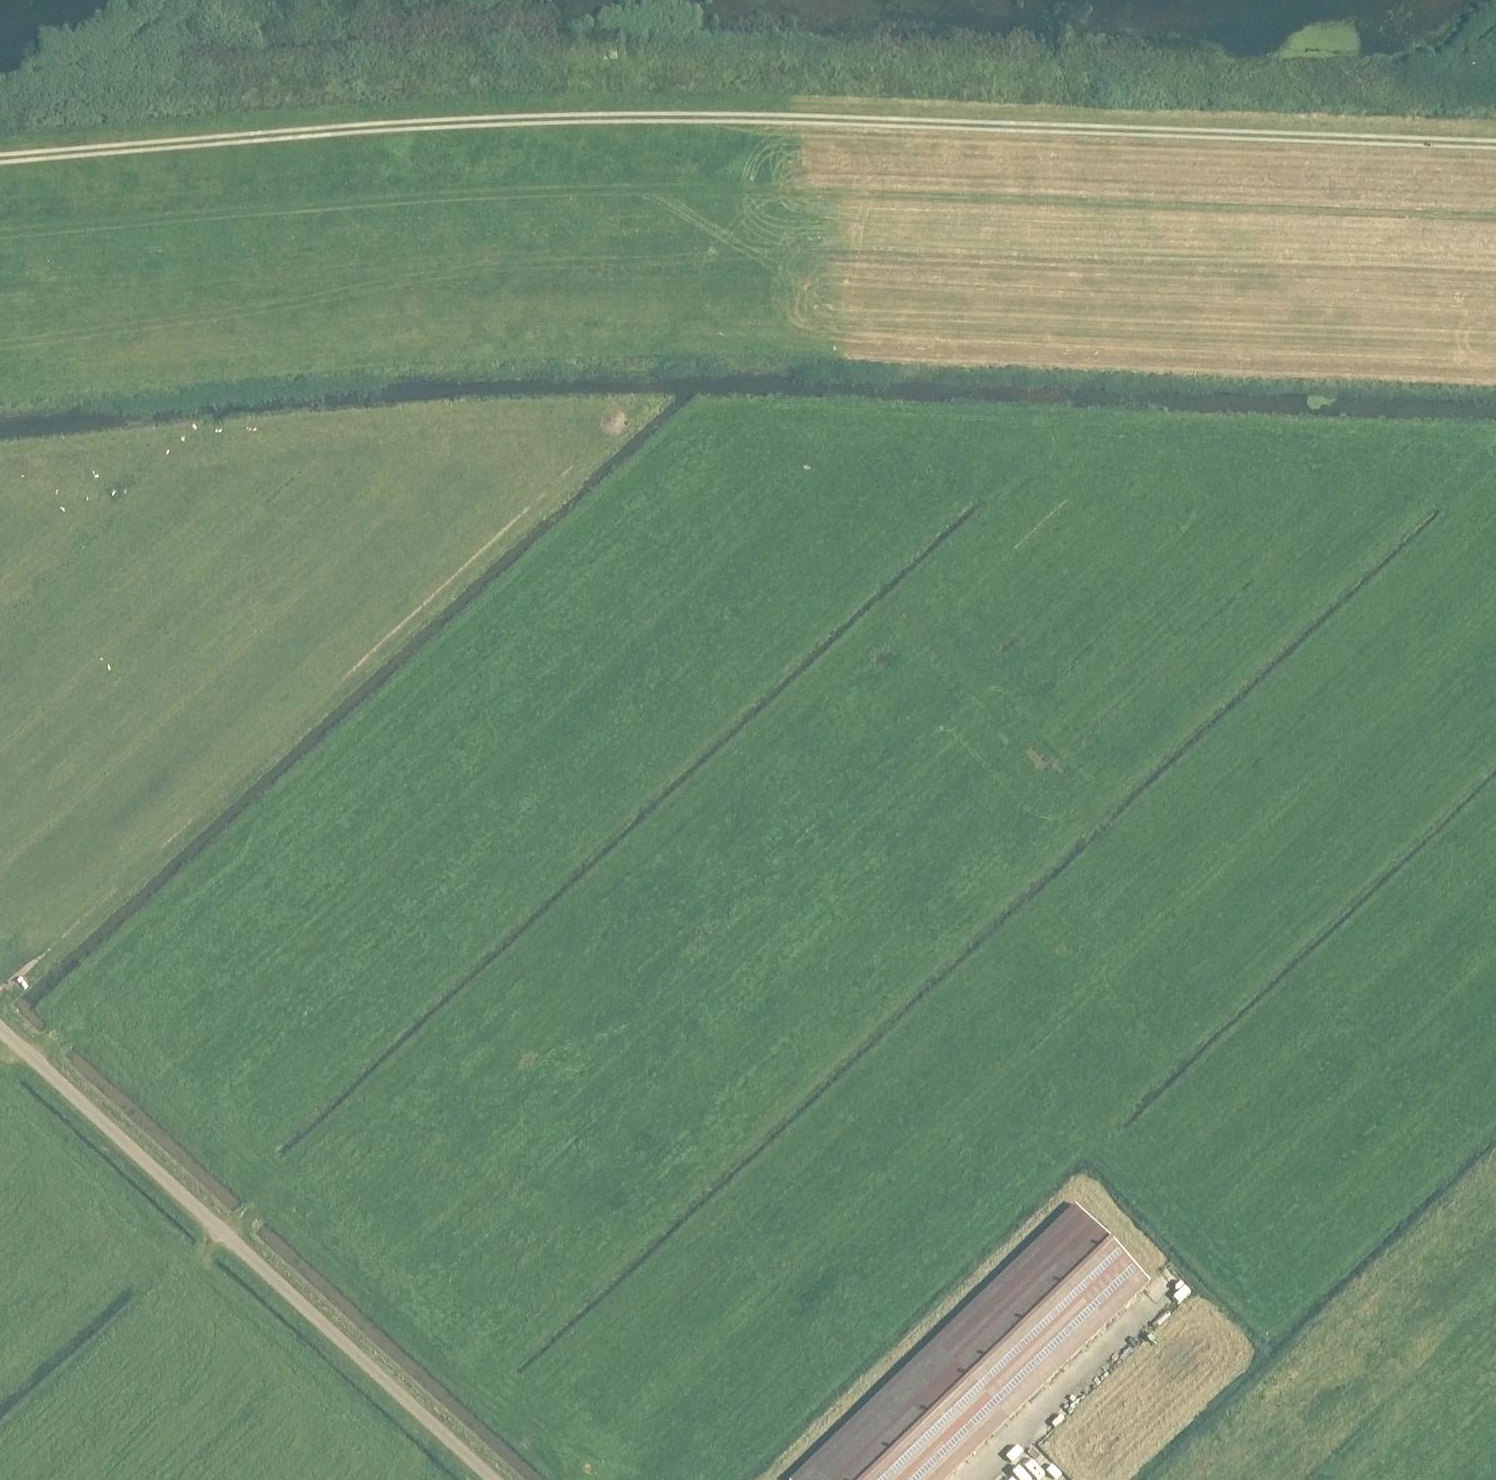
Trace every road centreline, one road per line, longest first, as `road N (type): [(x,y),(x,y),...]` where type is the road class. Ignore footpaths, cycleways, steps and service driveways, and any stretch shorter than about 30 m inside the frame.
road 1 (track): [(0,232),(396,197),(671,188),(1495,216)]
road 2 (unclassified): [(495,1479),(0,1027)]

